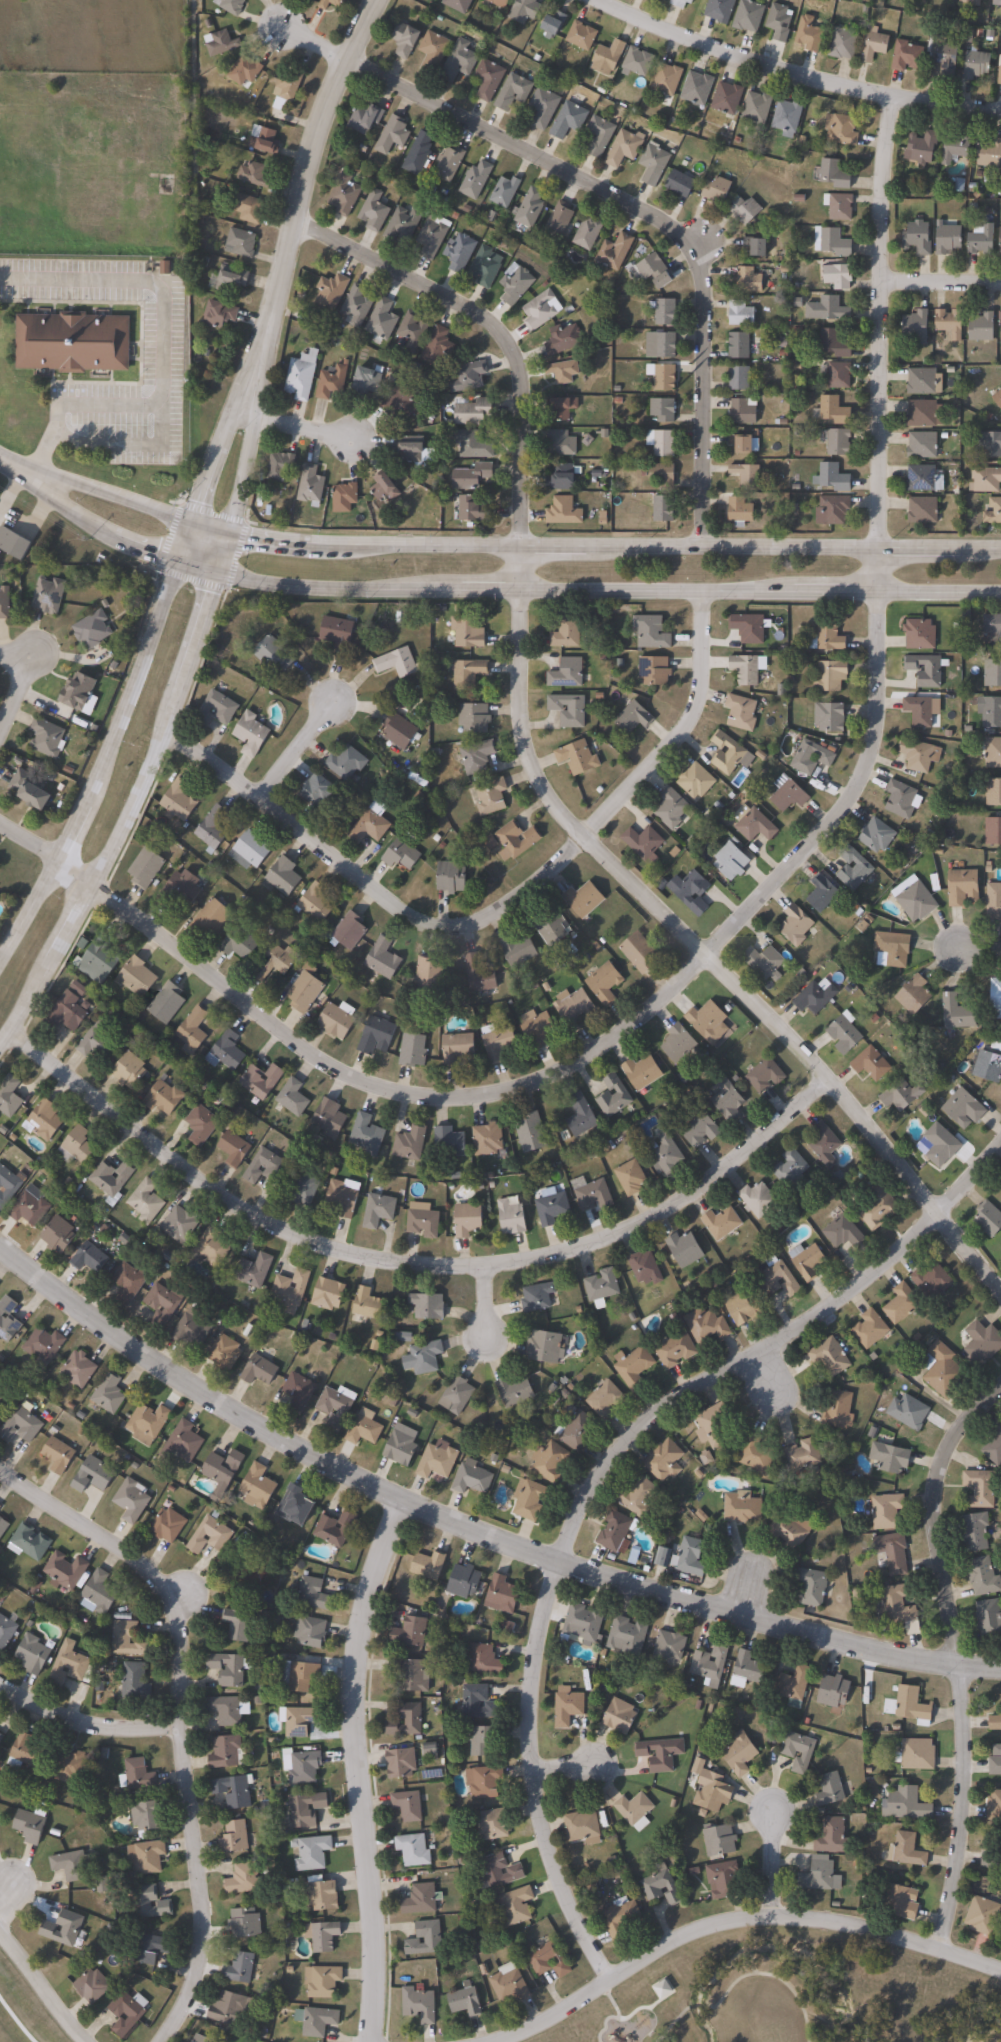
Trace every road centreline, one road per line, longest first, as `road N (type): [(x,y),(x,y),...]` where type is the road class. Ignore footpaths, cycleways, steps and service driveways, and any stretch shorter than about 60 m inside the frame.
road 1 (residential): [(95,886),(305,1046),(356,1074),(434,1092),(512,1081),(582,1047),(659,987),(757,892),(844,791),(872,711),(879,590)]
road 2 (tertiary): [(1000,1668),(765,1623),(412,1501),(148,1354),(0,1244)]
road 3 (residential): [(1000,1144),(866,1280),(638,1428),(586,1500),(559,1569),(537,1665),(534,1761),(557,1865),(612,1980)]
road 4 (secondary): [(28,469),(111,529),(245,575),(1000,591)]
road 5 (secondary): [(1000,547),(293,538),(227,527),(61,469),(28,469)]
road 6 (residential): [(12,1029),(148,1142),(257,1218),(345,1253),(445,1268),(532,1263),(625,1235),(703,1187),(831,1077)]
road 7 (residential): [(515,582),(518,732),(554,806),(831,1077),(1000,1289)]
road 8 (residential): [(165,726),(391,898),(431,915),(466,915),(517,888),(677,725),(699,669),(704,588)]
road 9 (residential): [(353,56),(610,191),(691,243),(704,546)]
road 10 (residential): [(0,1470),(163,1573),(178,1600),(177,1726),(200,1941),(195,1974),(154,2041)]
road 11 (residential): [(1000,1387),(945,1450),(936,1473),(962,1733),(960,1845),(940,1948)]
road 12 (secondary): [(0,1048),(95,886),(148,771),(227,527)]
road 13 (residential): [(1000,1975),(940,1948),(874,1933),(729,1917),(676,1939),(548,2018),(485,2041)]
road 14 (tertiary): [(412,1501),(373,1587),(361,1663),(375,1885),(372,2041)]
road 15 (secondary): [(192,513),(72,835),(0,956)]
road 16 (residential): [(878,546),(881,194),(893,96)]
road 17 (residential): [(298,218),(475,311),(507,348),(519,403),(515,540)]
road 18 (tertiary): [(244,404),(317,144),(380,0)]
road 19 (residential): [(608,0),(793,71),(893,96),(1000,109)]
road 20 (residential): [(177,1726),(99,1728),(0,1685)]
road 21 (residential): [(0,1930),(88,2041)]
road 22 (tertiary): [(227,527),(243,458),(244,404)]
road 23 (tertiary): [(244,404),(226,422),(192,513)]
road 24 (residential): [(880,281),(1000,282)]

